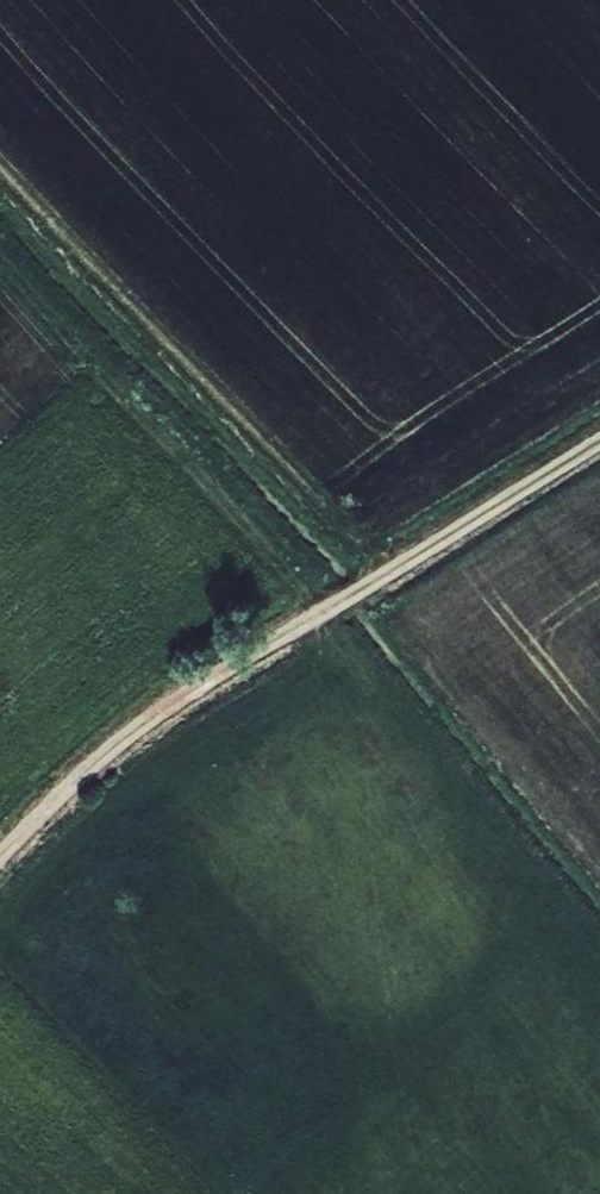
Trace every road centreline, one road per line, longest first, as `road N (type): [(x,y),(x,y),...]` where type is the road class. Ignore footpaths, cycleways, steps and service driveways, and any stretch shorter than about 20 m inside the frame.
road 1 (track): [(0,858),(123,737),(599,447)]

